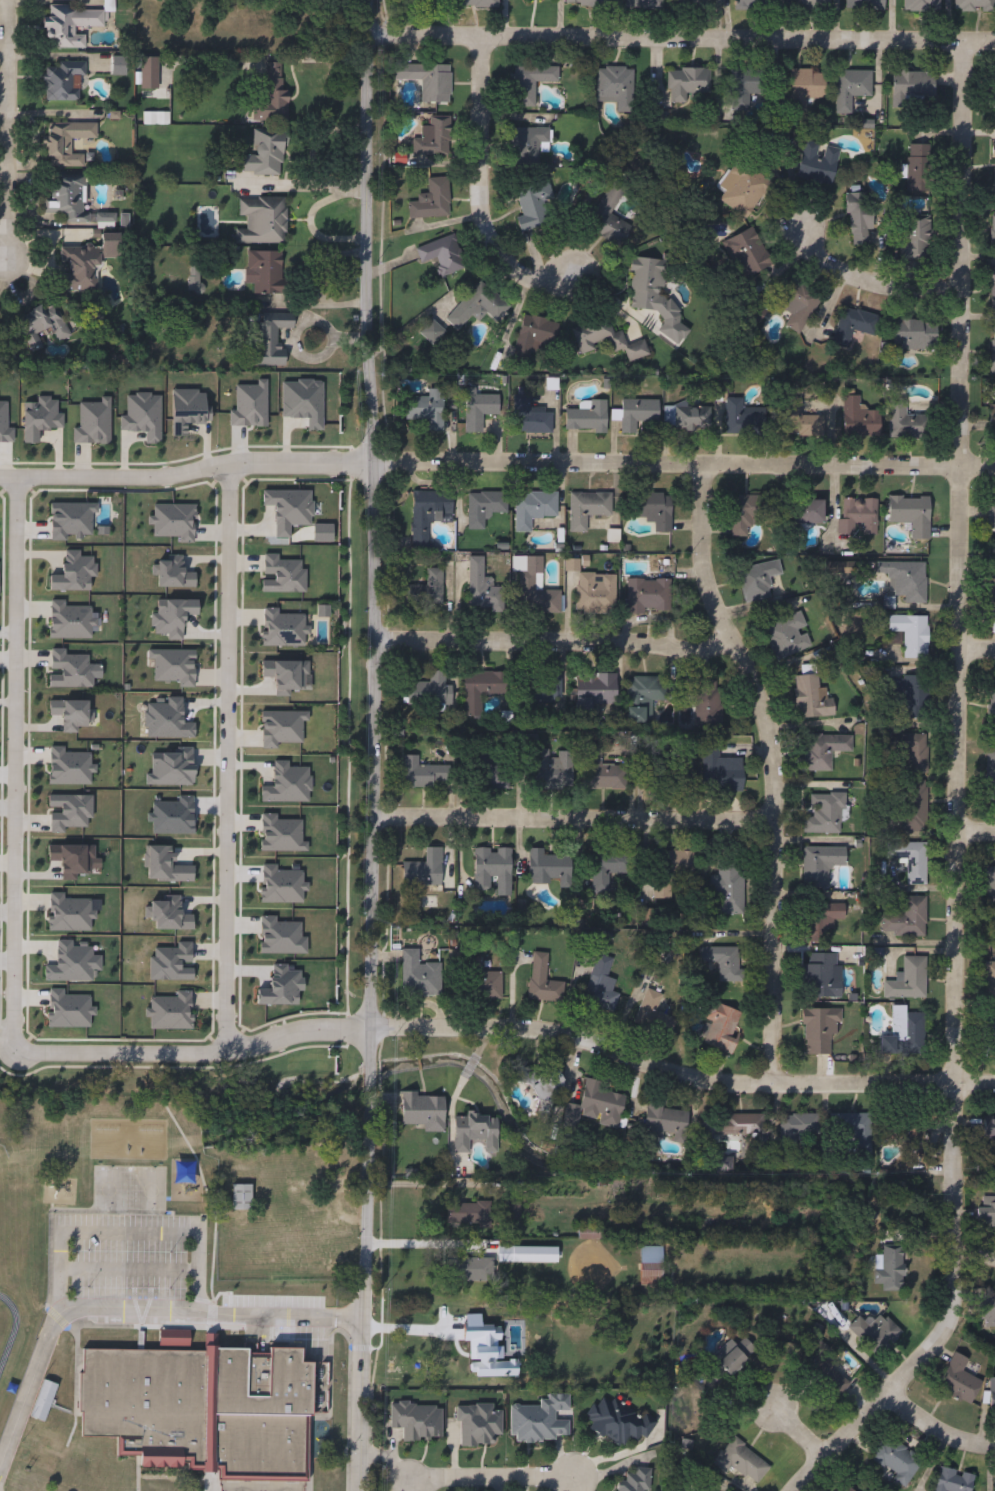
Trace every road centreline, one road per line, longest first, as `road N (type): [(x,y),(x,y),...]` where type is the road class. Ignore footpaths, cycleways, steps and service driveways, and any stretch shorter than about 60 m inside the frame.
road 1 (residential): [(793,1490),(934,1339),(952,1303),(962,38)]
road 2 (tertiary): [(362,1490),(377,636),(370,0)]
road 3 (residential): [(772,1086),(779,815),(761,700),(706,578),(701,469)]
road 4 (residential): [(994,1078),(740,1086),(551,1031),(372,1029)]
road 5 (residential): [(994,38),(370,42)]
road 6 (residential): [(994,470),(376,467)]
road 7 (residential): [(236,465),(227,1051)]
road 8 (residential): [(18,1050),(19,480)]
road 9 (residential): [(779,826),(375,821)]
road 10 (residential): [(0,480),(166,479),(236,465),(376,467)]
road 11 (residential): [(372,1029),(311,1030),(230,1051),(18,1050)]
road 12 (residential): [(732,642),(377,636)]
road 13 (residential): [(576,276),(544,282),(519,275),(488,243),(479,41)]
road 14 (residential): [(6,0),(10,269)]
road 15 (residential): [(962,291),(860,281),(818,259),(803,226)]
road 16 (residential): [(411,1486),(575,1480),(574,1490)]
road 17 (residential): [(994,1448),(957,1440),(888,1387)]

